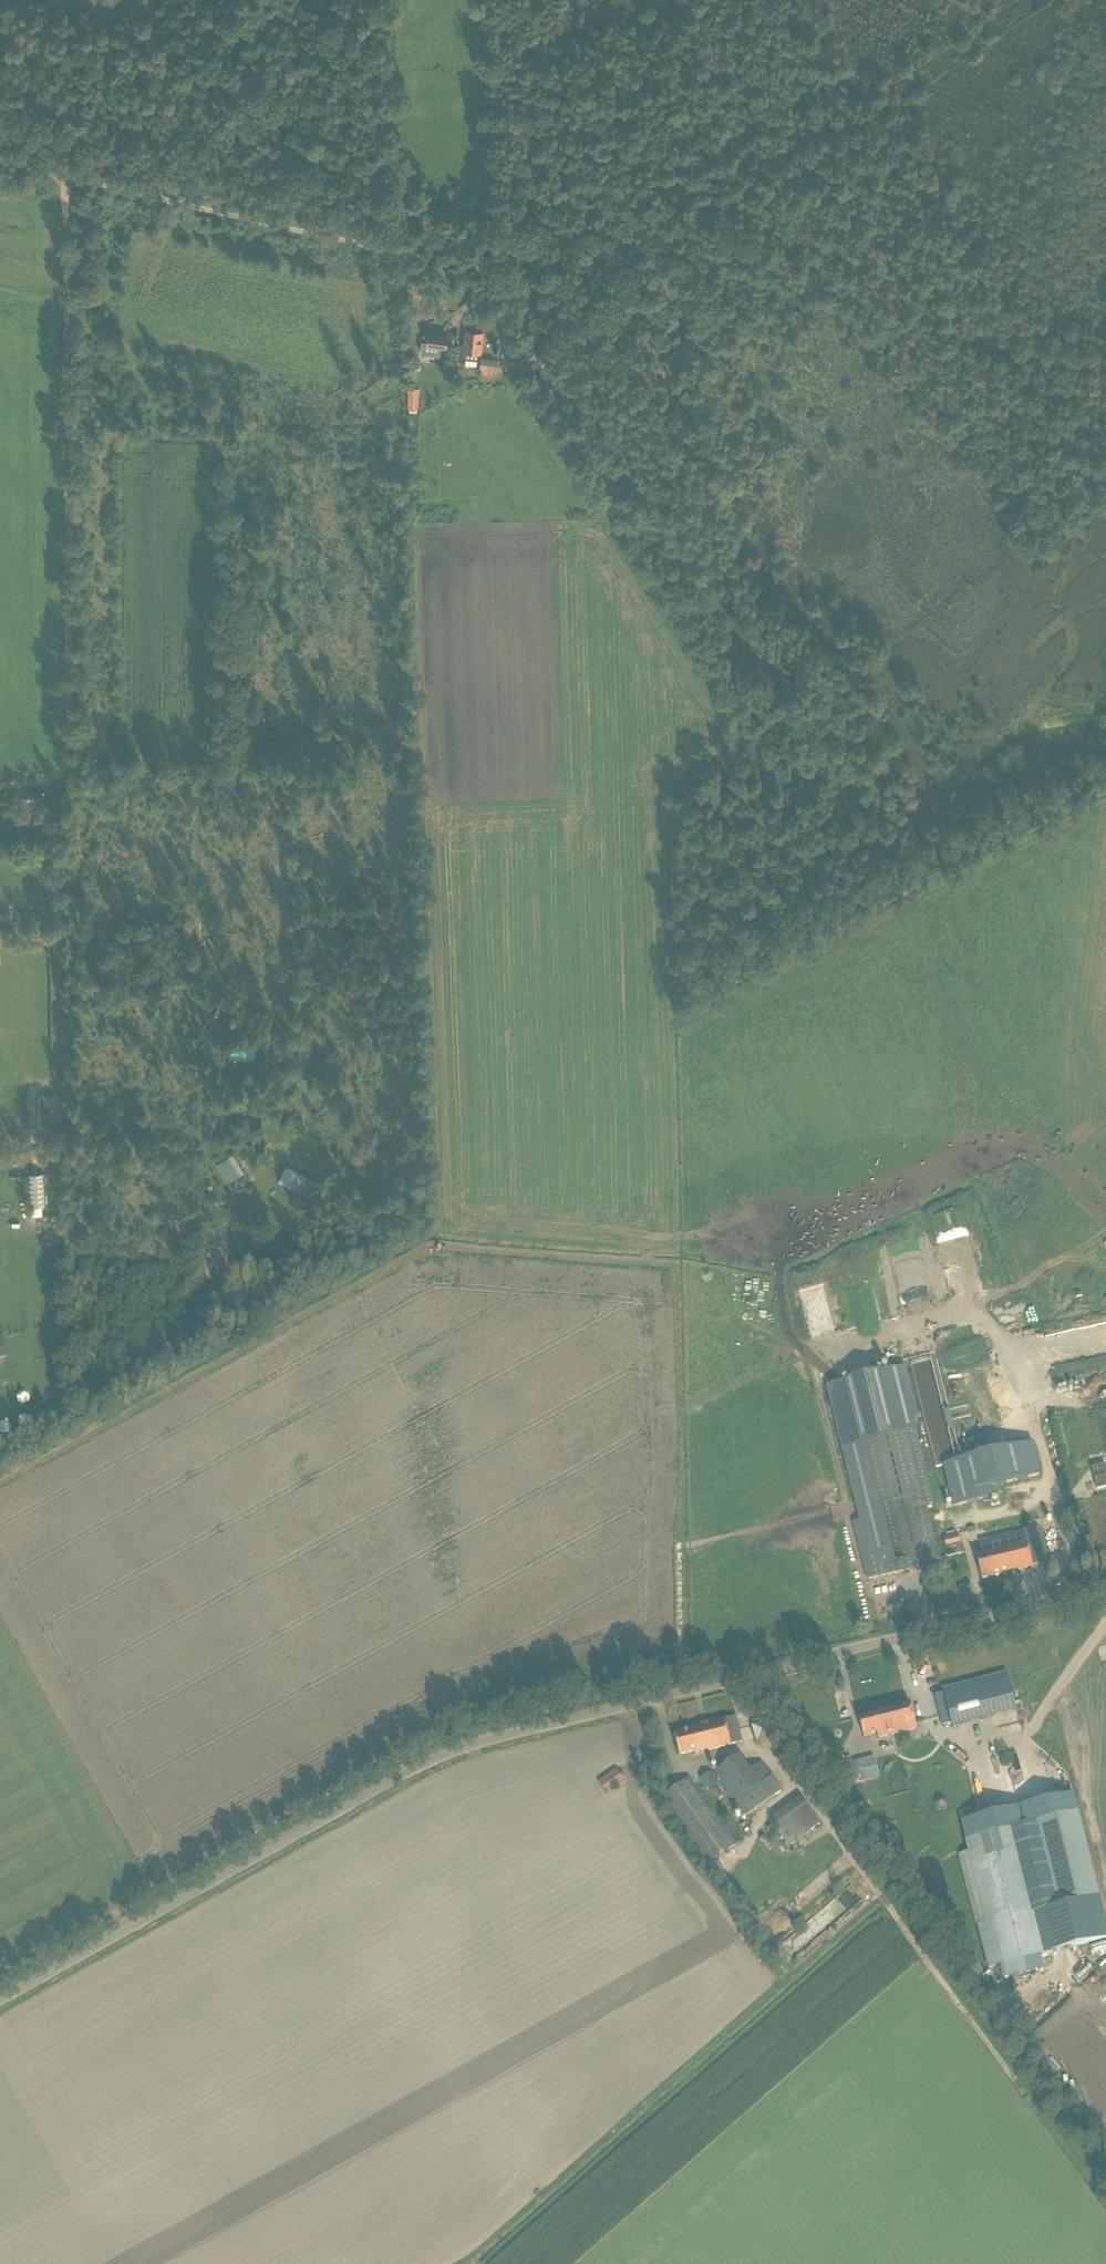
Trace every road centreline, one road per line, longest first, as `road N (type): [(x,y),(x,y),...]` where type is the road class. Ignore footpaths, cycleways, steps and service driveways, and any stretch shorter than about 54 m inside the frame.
road 1 (unclassified): [(0,1996),(448,1744),(703,1676),(1105,1585)]
road 2 (track): [(0,779),(65,776),(64,175)]
road 3 (track): [(64,175),(313,229)]

